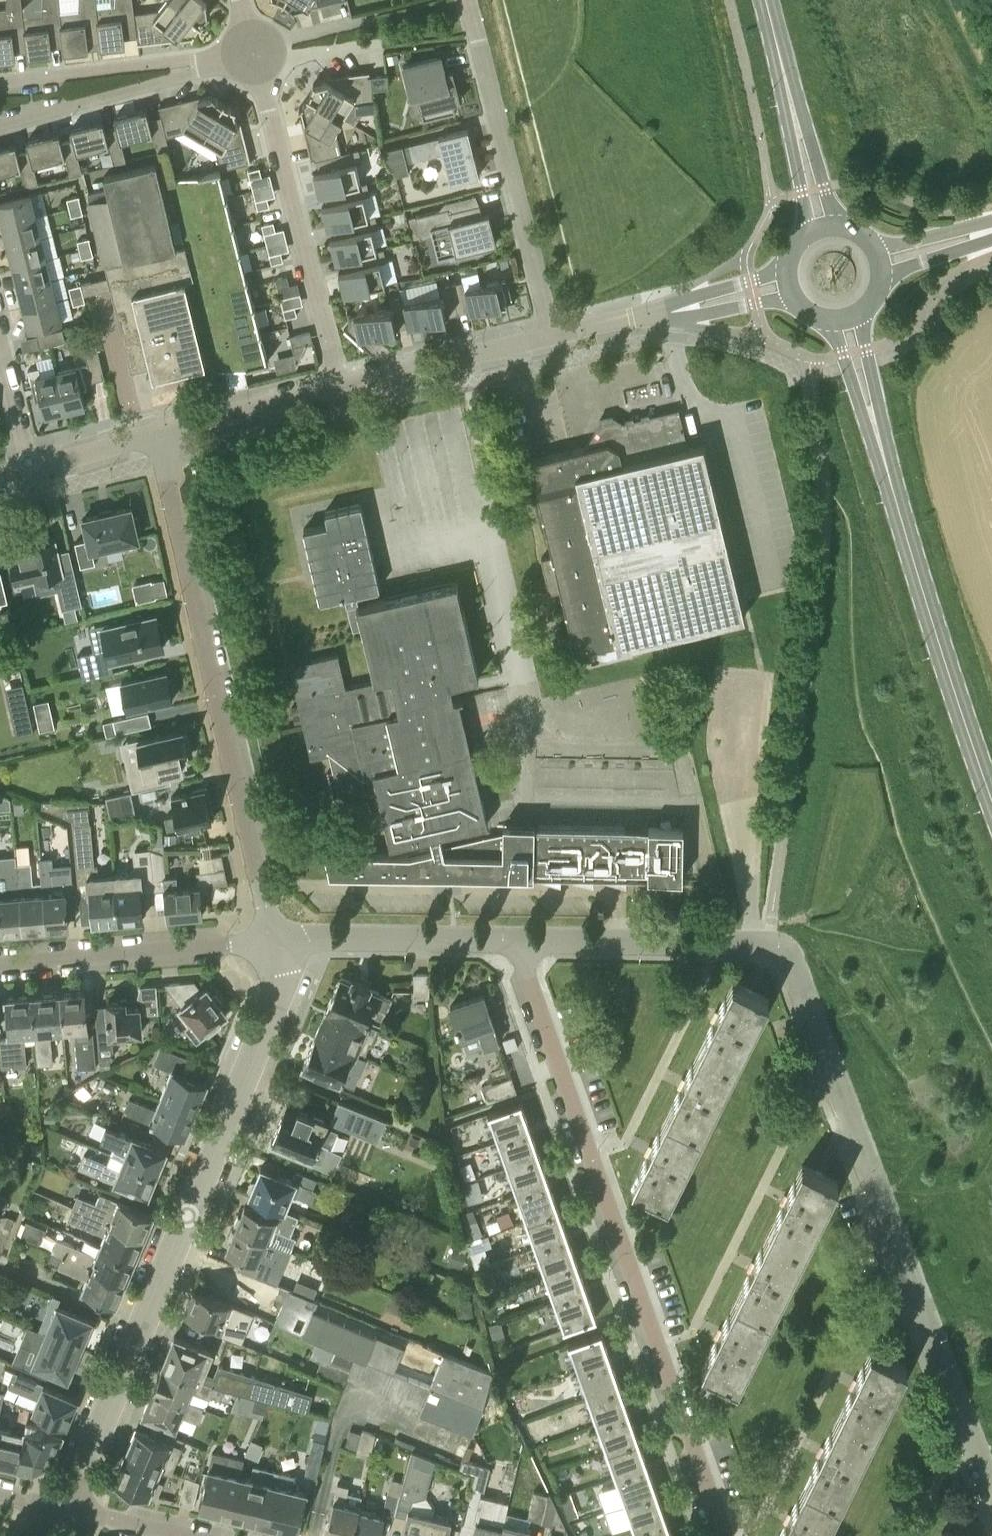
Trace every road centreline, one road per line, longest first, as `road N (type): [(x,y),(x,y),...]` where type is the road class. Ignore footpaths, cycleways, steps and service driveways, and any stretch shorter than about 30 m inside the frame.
road 1 (residential): [(723,1535),(516,937)]
road 2 (residential): [(64,1503),(274,1001),(277,939)]
road 3 (residential): [(991,1490),(798,981),(784,953),(769,944)]
road 4 (residential): [(277,939),(158,430)]
road 5 (primary): [(991,799),(887,467)]
road 6 (residential): [(555,336),(467,0)]
road 7 (residential): [(338,386),(251,55)]
road 8 (residential): [(0,963),(277,939)]
road 9 (residential): [(516,937),(769,944)]
road 10 (residential): [(277,939),(516,937)]
road 11 (residential): [(338,386),(555,336)]
road 12 (residential): [(158,430),(338,386)]
road 13 (residential): [(0,123),(178,74)]
road 14 (residential): [(0,80),(152,61),(178,74)]
road 15 (primary): [(887,467),(866,317)]
road 16 (primary): [(830,328),(887,467)]
road 17 (residential): [(201,1535),(64,1503)]
road 18 (residential): [(30,468),(158,430)]
road 19 (residential): [(662,313),(787,300)]
road 20 (residential): [(780,274),(662,313)]
road 21 (primary): [(794,117),(766,0)]

